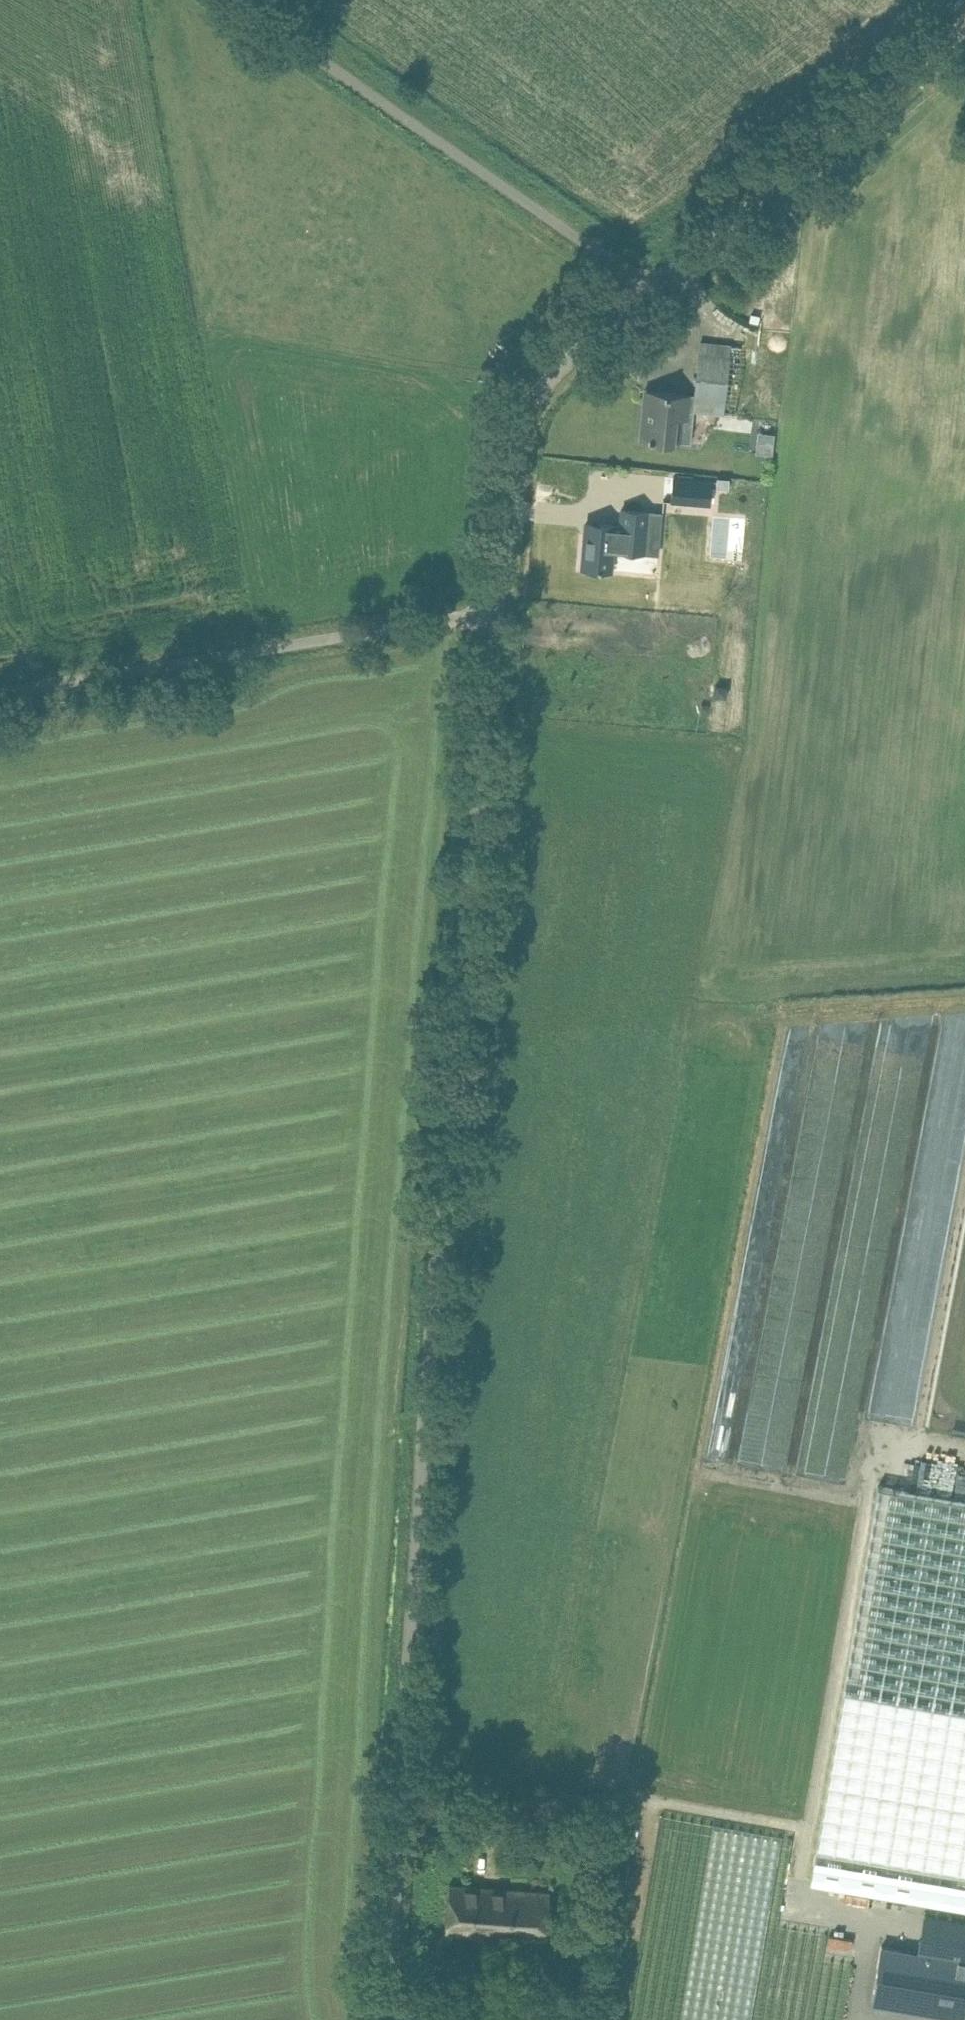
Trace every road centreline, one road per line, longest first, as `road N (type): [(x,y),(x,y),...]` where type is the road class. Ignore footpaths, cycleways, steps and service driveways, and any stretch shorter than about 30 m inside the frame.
road 1 (unclassified): [(401,2019),(391,1955),(416,1548),(494,612)]
road 2 (unclassified): [(0,693),(494,612)]
road 3 (unclassified): [(645,292),(602,254),(239,0)]
road 4 (unclassified): [(645,292),(964,24)]
road 5 (unclassified): [(494,612),(523,423),(553,375),(645,292)]

